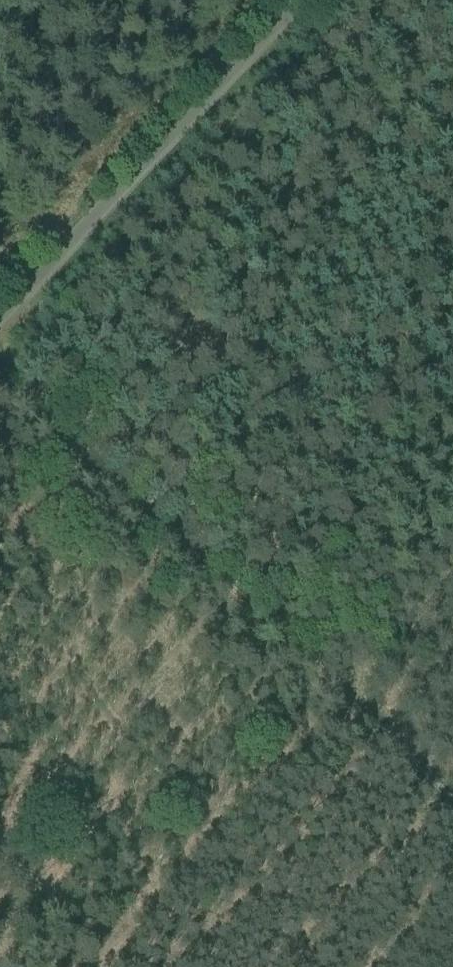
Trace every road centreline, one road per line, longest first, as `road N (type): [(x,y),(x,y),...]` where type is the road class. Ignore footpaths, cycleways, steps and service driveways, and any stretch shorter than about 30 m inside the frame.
road 1 (track): [(452,795),(0,386)]
road 2 (unclassified): [(0,302),(294,0)]

